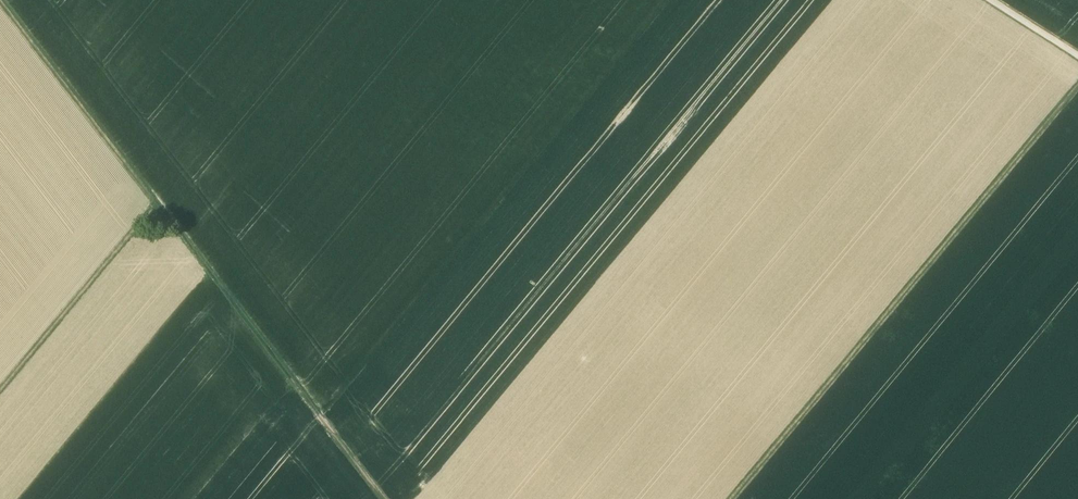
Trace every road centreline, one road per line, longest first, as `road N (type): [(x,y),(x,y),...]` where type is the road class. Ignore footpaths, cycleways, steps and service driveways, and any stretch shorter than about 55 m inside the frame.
road 1 (track): [(383,498),(0,2)]
road 2 (track): [(735,498),(1077,85)]
road 3 (track): [(0,390),(155,204)]

